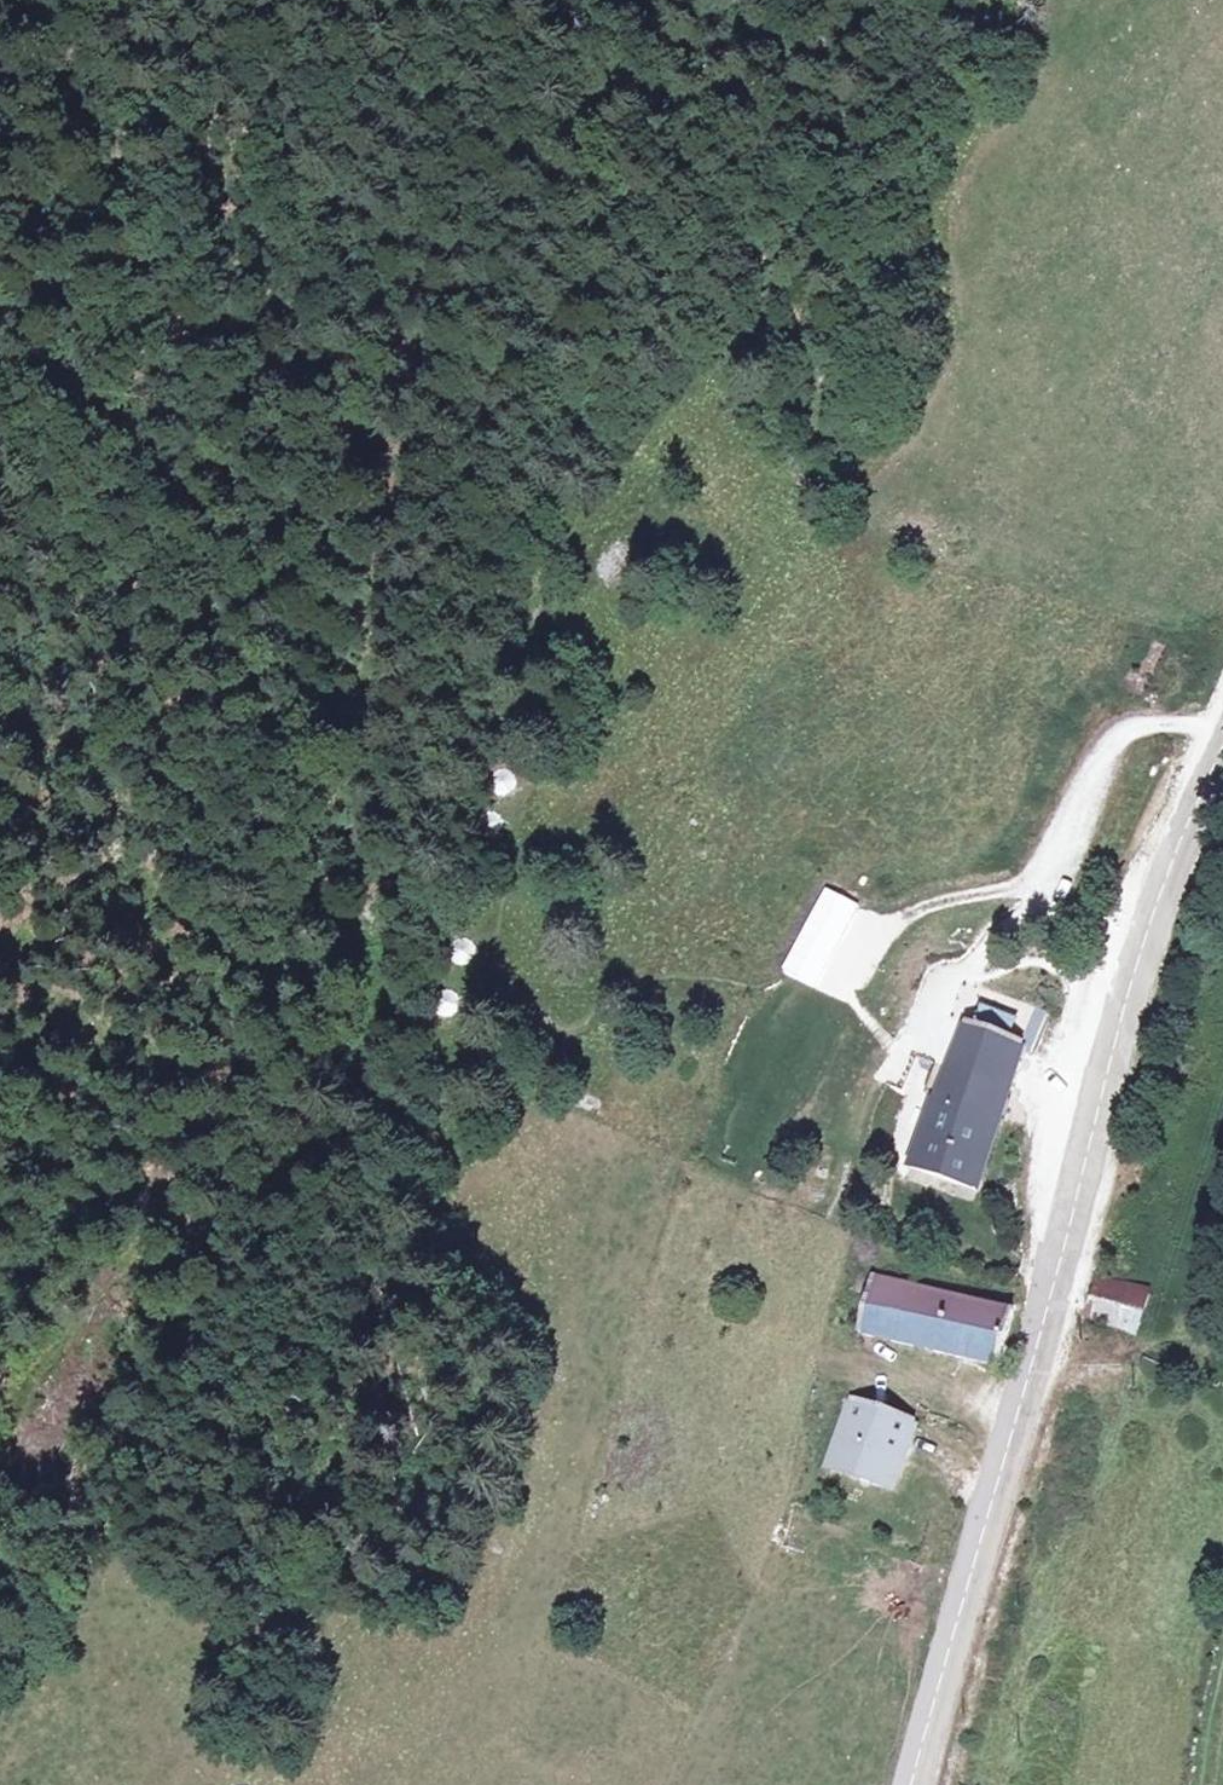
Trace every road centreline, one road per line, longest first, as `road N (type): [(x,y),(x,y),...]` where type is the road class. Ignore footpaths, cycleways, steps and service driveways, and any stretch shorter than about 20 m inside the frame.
road 1 (tertiary): [(916,1784),(1108,1081),(1187,832),(1222,756)]

